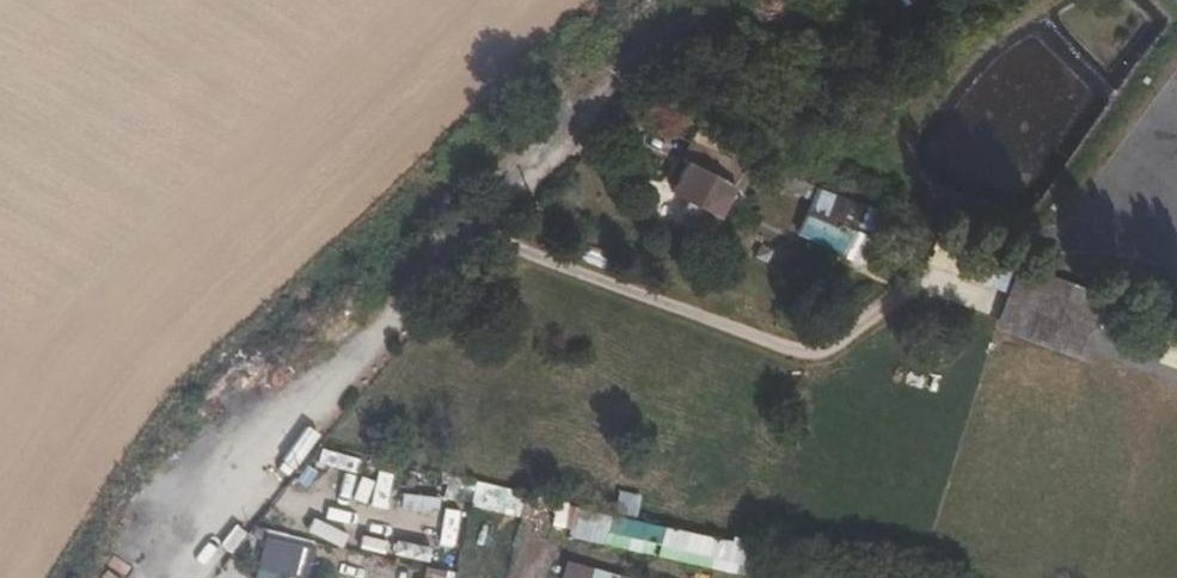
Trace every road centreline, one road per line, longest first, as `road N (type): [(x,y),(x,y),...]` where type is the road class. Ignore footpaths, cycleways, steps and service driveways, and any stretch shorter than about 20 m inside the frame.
road 1 (track): [(192,577),(486,219),(713,0)]

